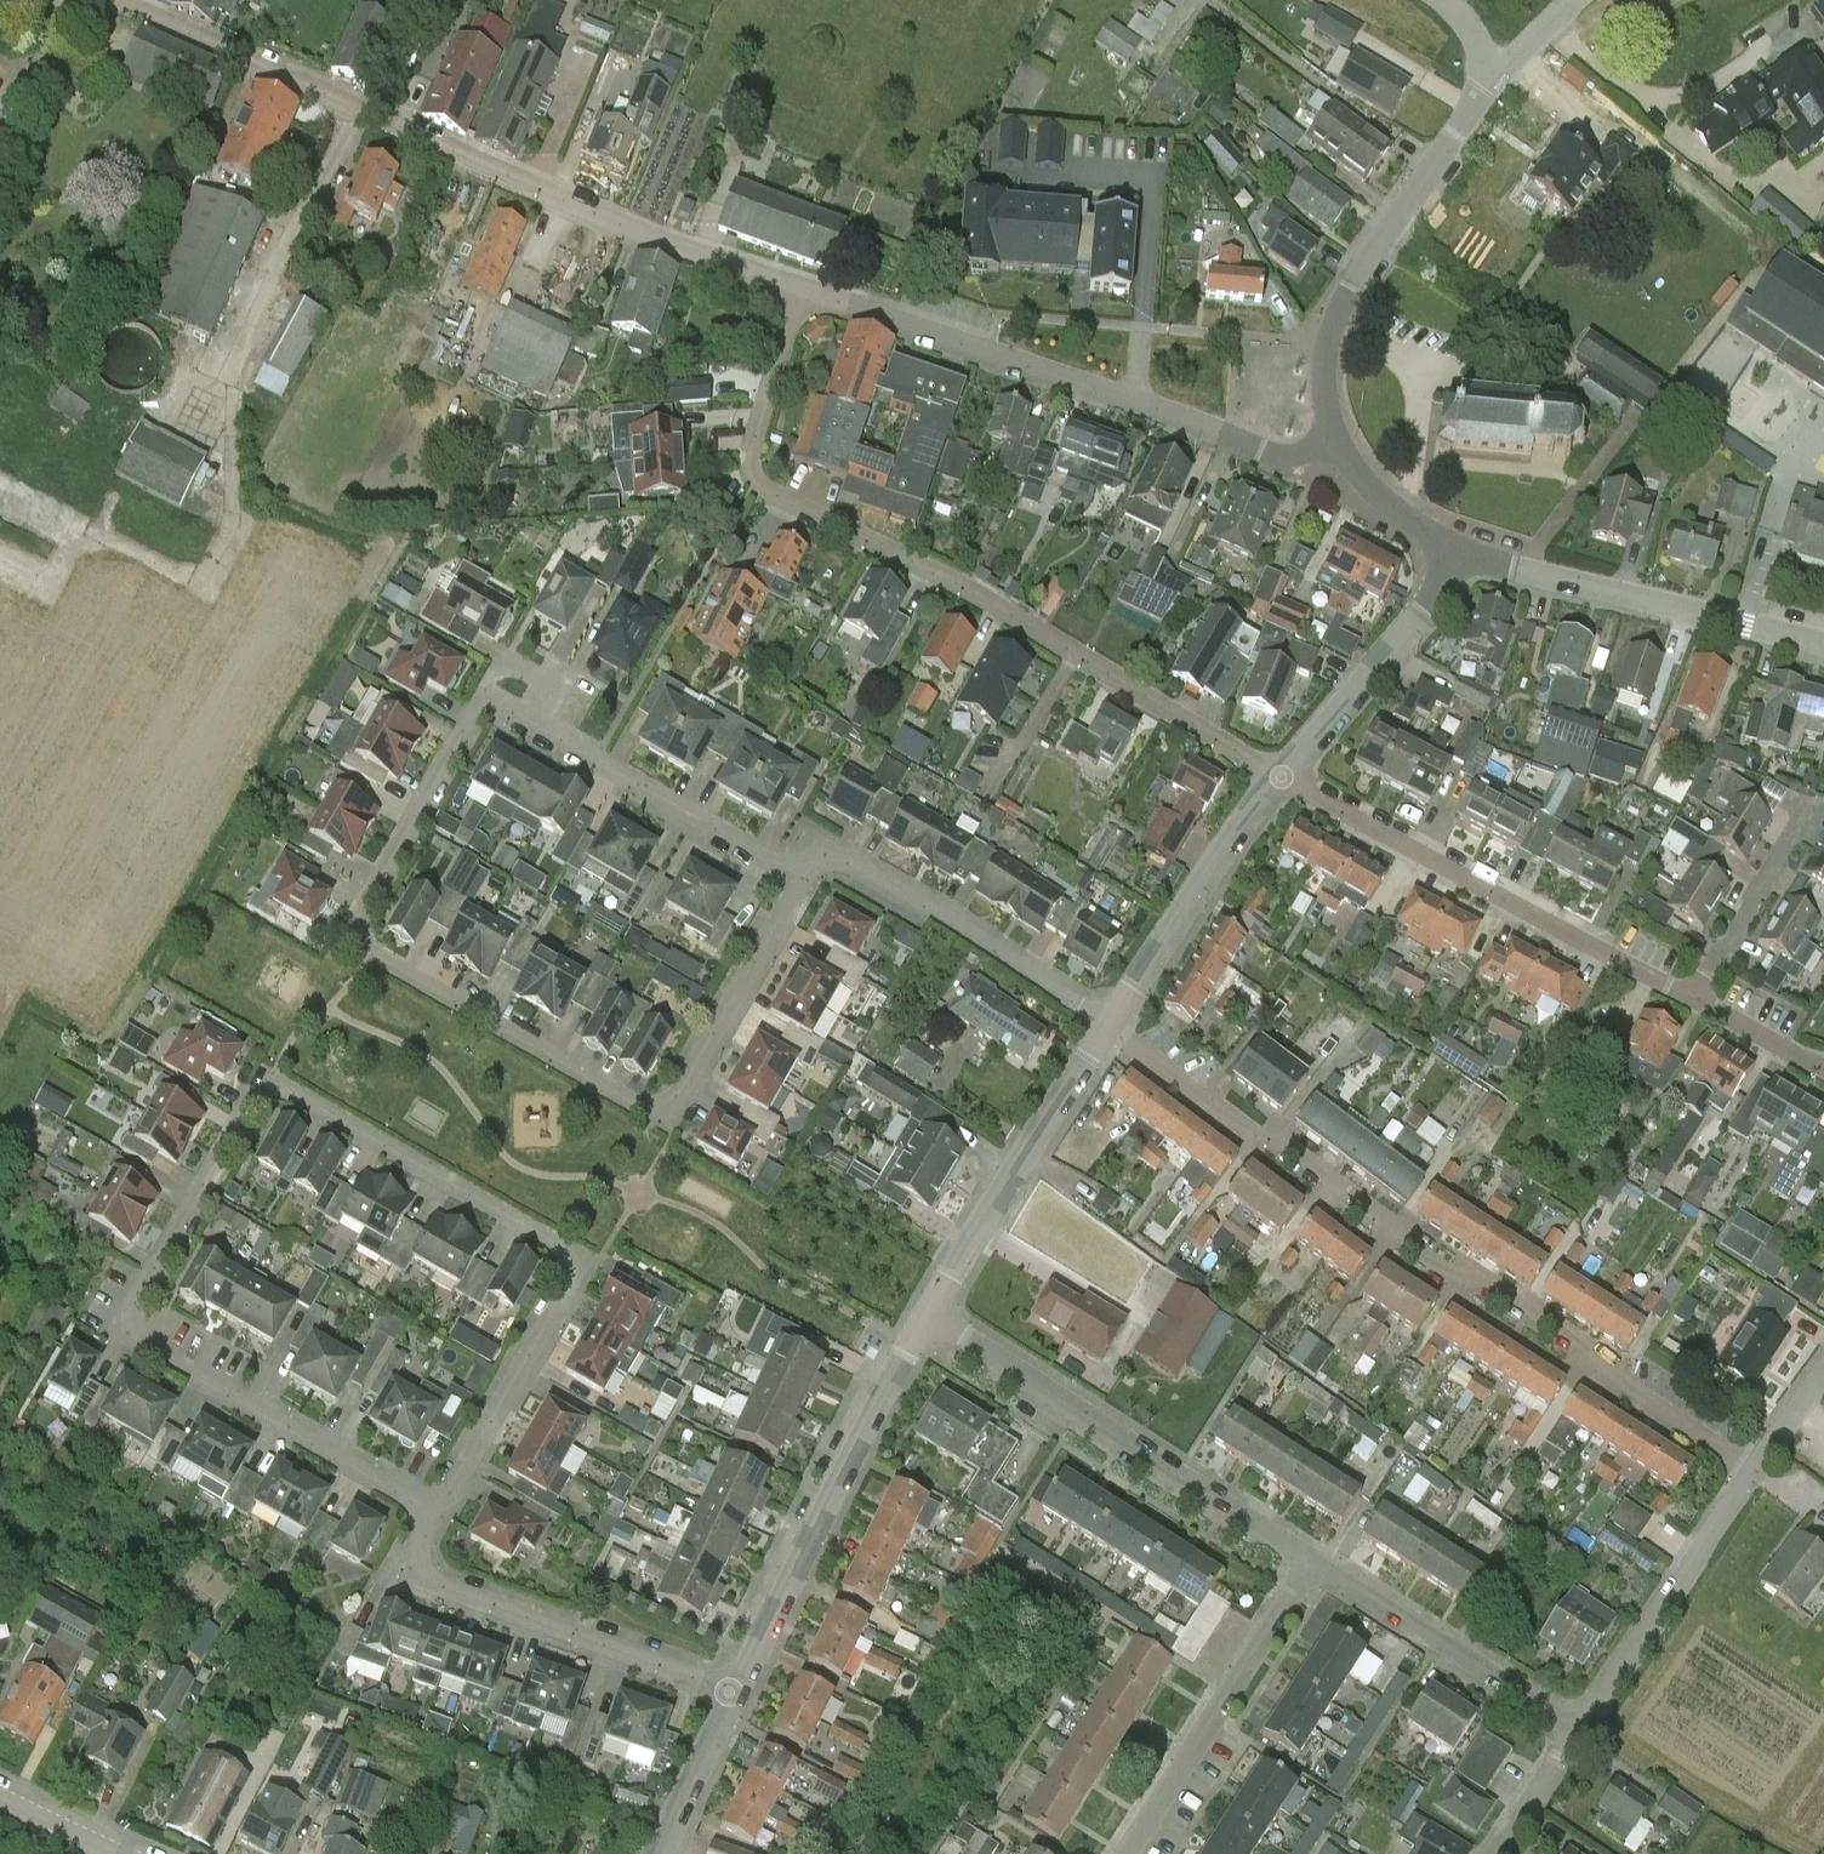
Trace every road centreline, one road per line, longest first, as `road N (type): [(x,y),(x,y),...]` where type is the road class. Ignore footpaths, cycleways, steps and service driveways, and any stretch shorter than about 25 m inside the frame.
road 1 (residential): [(802,874),(662,1121),(364,945),(357,929),(477,711),(495,703),(600,764)]
road 2 (residential): [(440,1519),(134,1334),(131,1317),(261,1091),(280,1086),(566,1252),(576,1278)]
road 3 (residential): [(1283,780),(762,485),(751,464),(753,434),(809,292)]
road 4 (residential): [(1755,1474),(1623,1387),(1578,1341),(1396,1230),(1280,1139),(1253,1136),(1110,1030)]
road 5 (residential): [(809,292),(259,68),(123,0)]
road 6 (residential): [(1333,440),(1279,458),(809,292)]
road 7 (residential): [(1695,999),(1283,780)]
road 8 (residential): [(1314,1560),(932,1320)]
road 9 (residential): [(734,1690),(788,1575),(932,1320)]
road 10 (residential): [(1333,440),(1325,413),(1327,343),(1355,279),(1487,87)]
road 11 (residential): [(734,1690),(434,1583),(423,1572),(423,1551),(440,1519)]
road 12 (residential): [(1823,643),(1455,557)]
road 13 (residential): [(1115,1021),(845,862),(819,858),(802,874)]
road 14 (residential): [(1129,1853),(1314,1560)]
road 15 (residential): [(932,1320),(1110,1030)]
road 16 (residential): [(1583,1728),(1314,1560)]
road 17 (residential): [(1583,1728),(1755,1474)]
road 18 (residential): [(1115,1021),(1283,780)]
road 19 (residential): [(1283,780),(1419,616),(1455,557)]
road 20 (residential): [(576,1278),(440,1519)]
road 21 (residential): [(600,764),(802,874)]
road 22 (residential): [(1695,999),(1807,810)]
road 23 (residential): [(659,1853),(734,1690)]
road 24 (residential): [(1455,557),(1388,507),(1333,440)]
road 25 (residential): [(1823,1071),(1695,999)]
road 26 (residential): [(1506,1853),(1583,1728)]
road 27 (residential): [(116,1853),(0,1798)]
road 28 (residential): [(1487,87),(1572,0)]

